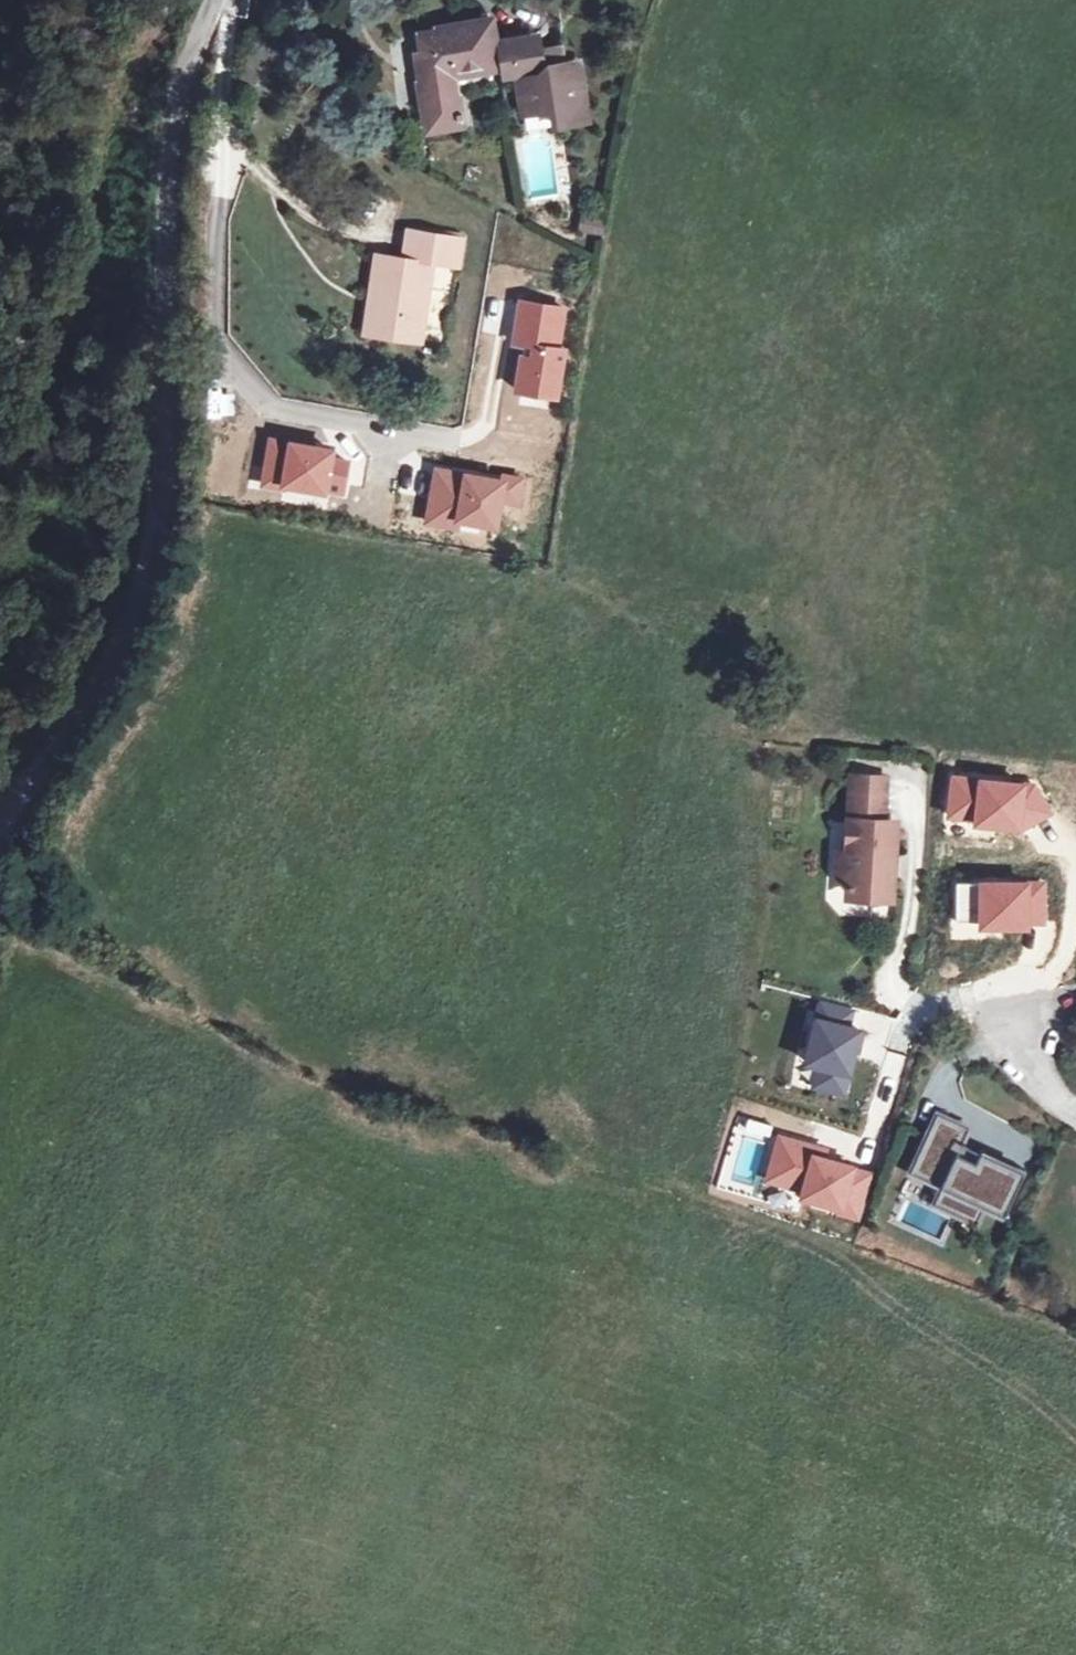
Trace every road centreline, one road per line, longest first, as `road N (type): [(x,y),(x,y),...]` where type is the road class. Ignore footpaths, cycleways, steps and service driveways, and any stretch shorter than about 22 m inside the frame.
road 1 (tertiary): [(7,810),(61,751),(108,672),(155,551),(168,424),(176,117),(207,0)]
road 2 (track): [(0,477),(39,399),(87,183),(120,83),(148,29),(184,0)]

